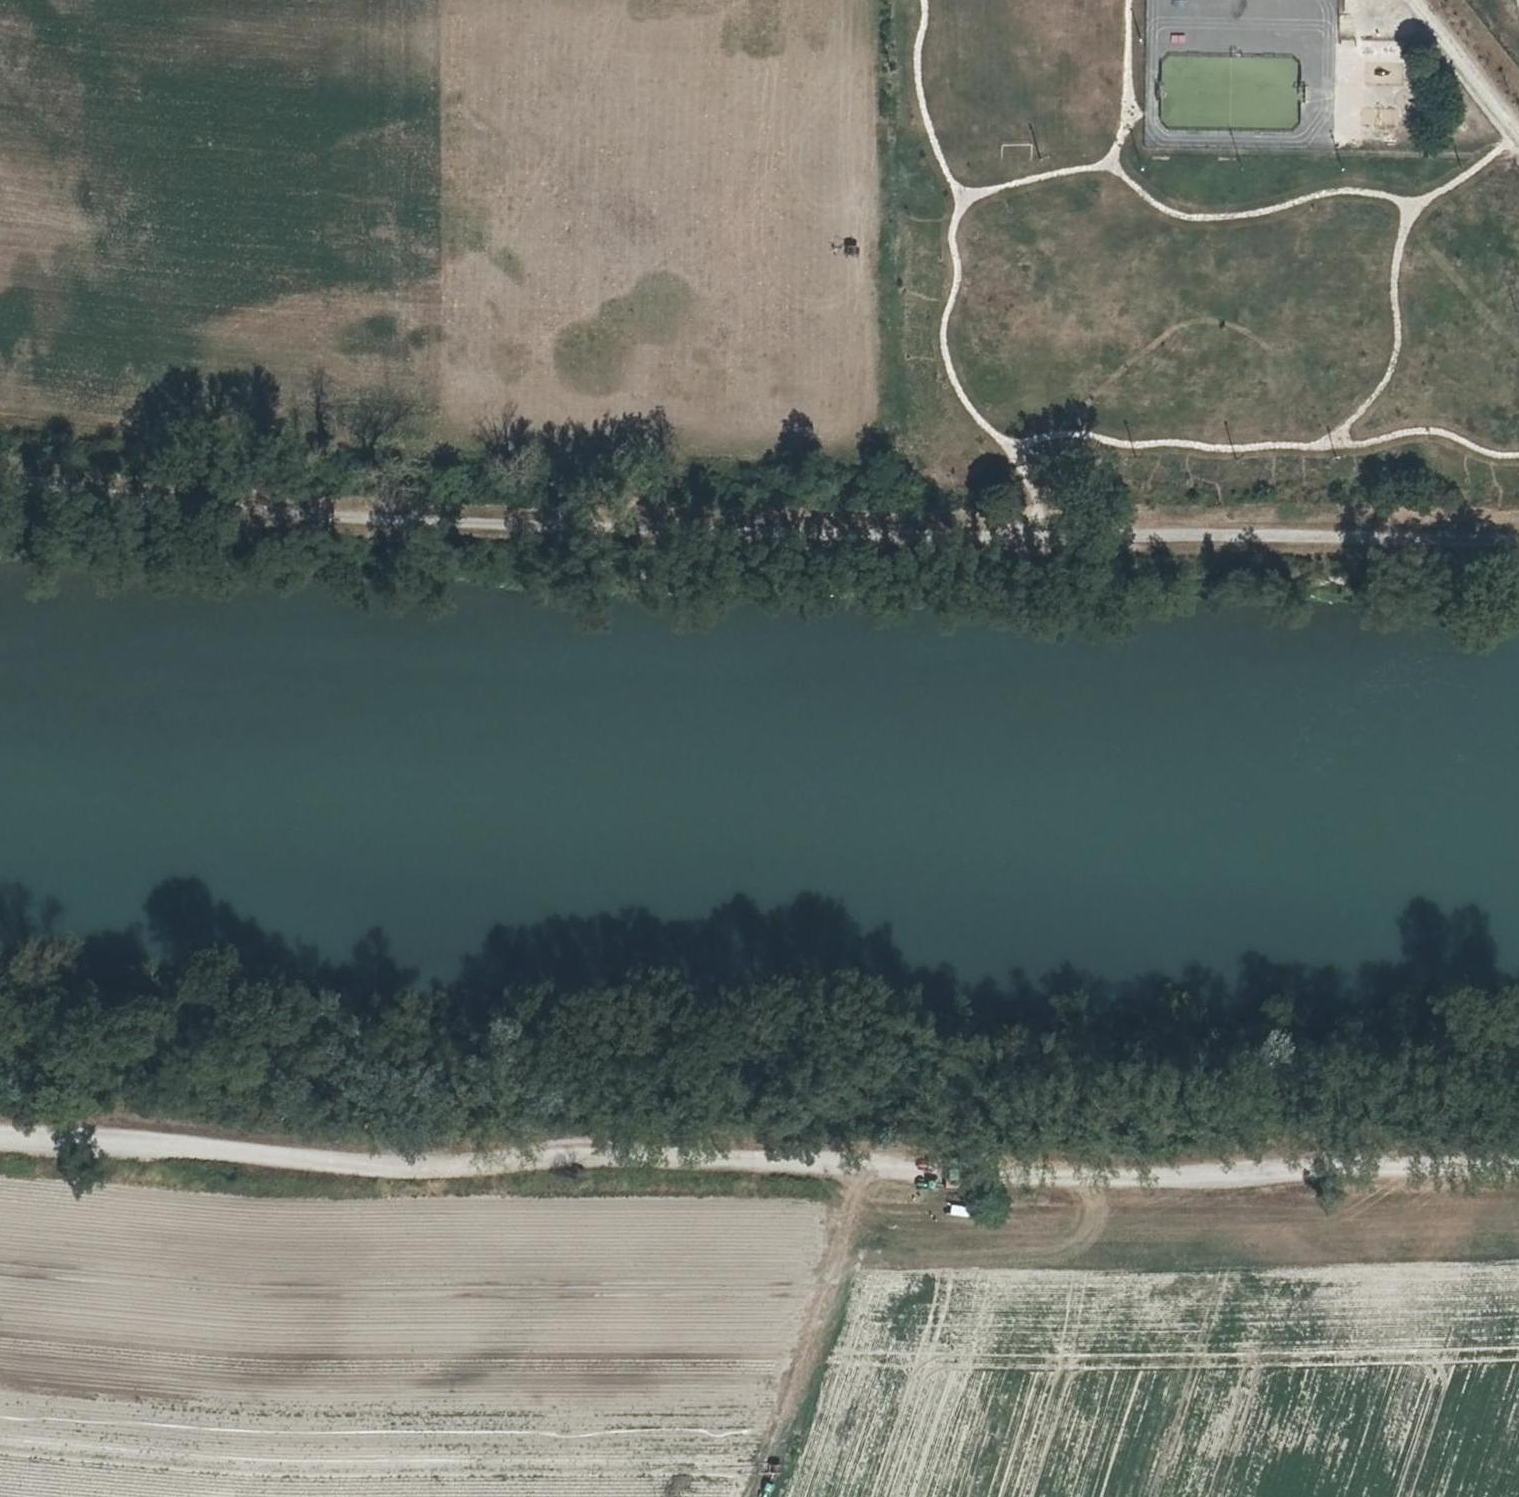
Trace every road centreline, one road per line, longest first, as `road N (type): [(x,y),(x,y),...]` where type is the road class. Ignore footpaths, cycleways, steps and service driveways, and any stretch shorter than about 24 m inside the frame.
road 1 (track): [(1518,541),(461,524),(0,478)]
road 2 (track): [(0,1139),(390,1161),(588,1156),(902,1173)]
road 3 (track): [(1518,1161),(1105,1178),(902,1173)]
road 4 (unclassified): [(1431,0),(1518,116)]

